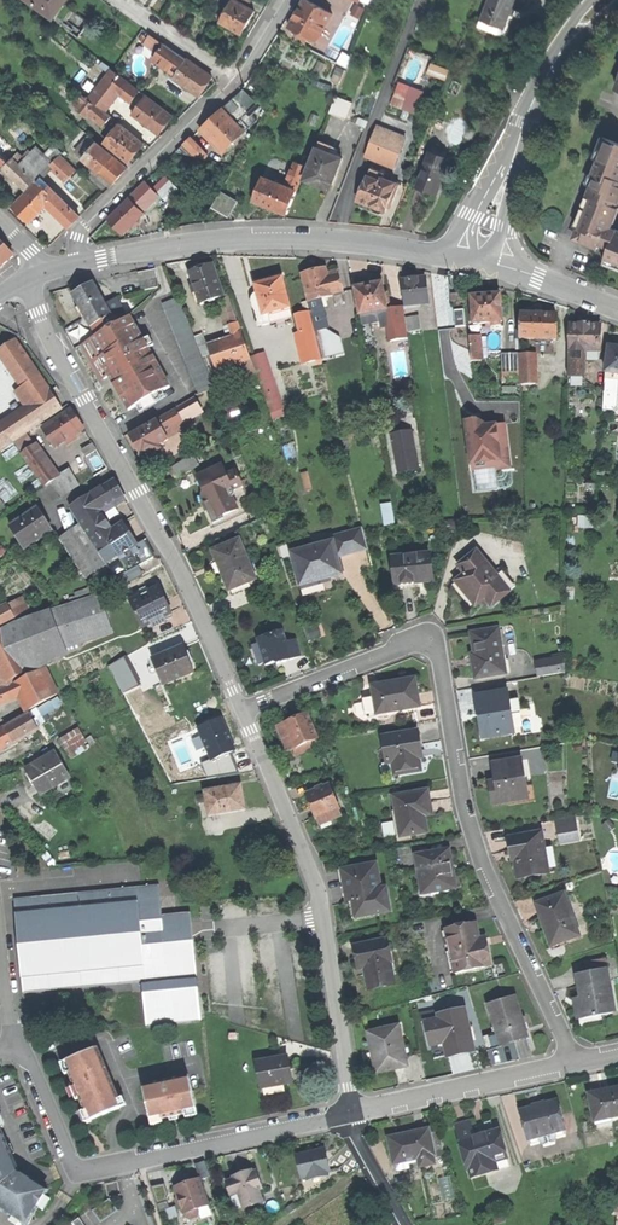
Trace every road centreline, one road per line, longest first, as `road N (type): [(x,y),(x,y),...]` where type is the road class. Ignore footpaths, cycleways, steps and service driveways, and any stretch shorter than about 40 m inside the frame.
road 1 (residential): [(573,1065),(481,860),(464,806),(438,654),(428,641),(243,711)]
road 2 (residential): [(243,711),(172,558),(24,283)]
road 3 (residential): [(354,1115),(310,880),(243,711)]
road 4 (residential): [(18,1044),(79,1169),(354,1115)]
road 5 (residential): [(453,258),(294,238),(77,264)]
road 6 (residential): [(77,264),(82,229),(231,85)]
road 7 (residential): [(354,1115),(573,1065)]
road 8 (residential): [(231,85),(118,0)]
road 9 (residential): [(617,310),(490,264)]
road 10 (residential): [(514,153),(453,258)]
road 11 (unclassified): [(402,1224),(360,1156),(354,1115)]

